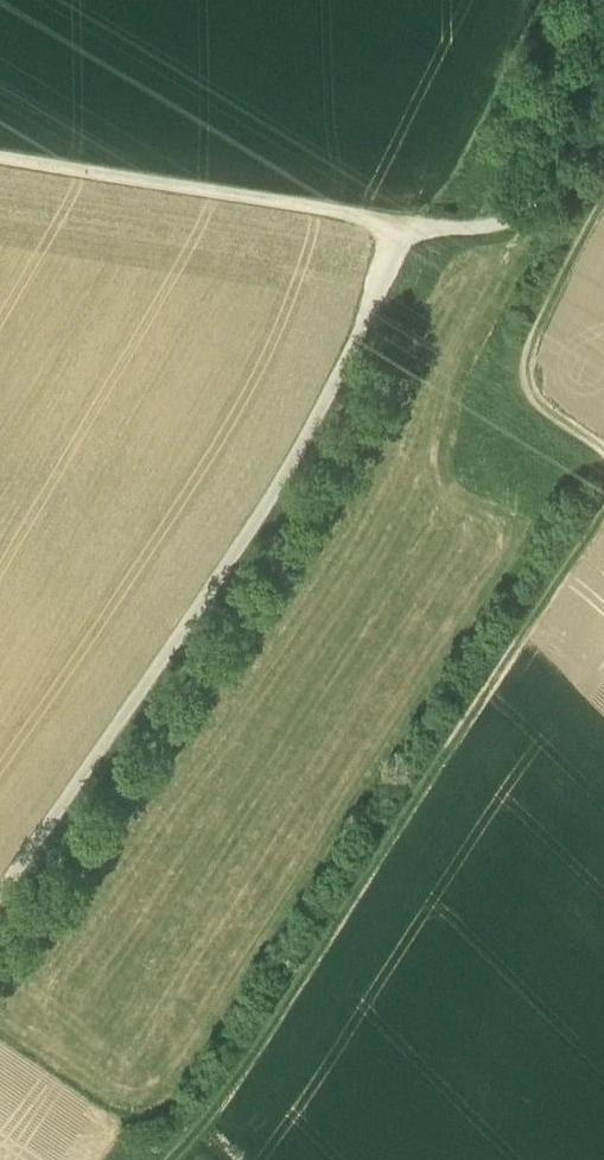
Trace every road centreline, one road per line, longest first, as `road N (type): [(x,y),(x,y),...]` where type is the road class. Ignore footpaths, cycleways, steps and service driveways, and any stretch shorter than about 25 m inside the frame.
road 1 (track): [(0,934),(275,530),(363,361),(402,238),(514,244),(547,229),(603,169)]
road 2 (track): [(603,558),(264,1088),(206,1159)]
road 3 (track): [(0,177),(402,238)]
road 4 (track): [(603,454),(559,426),(545,381),(603,265)]

